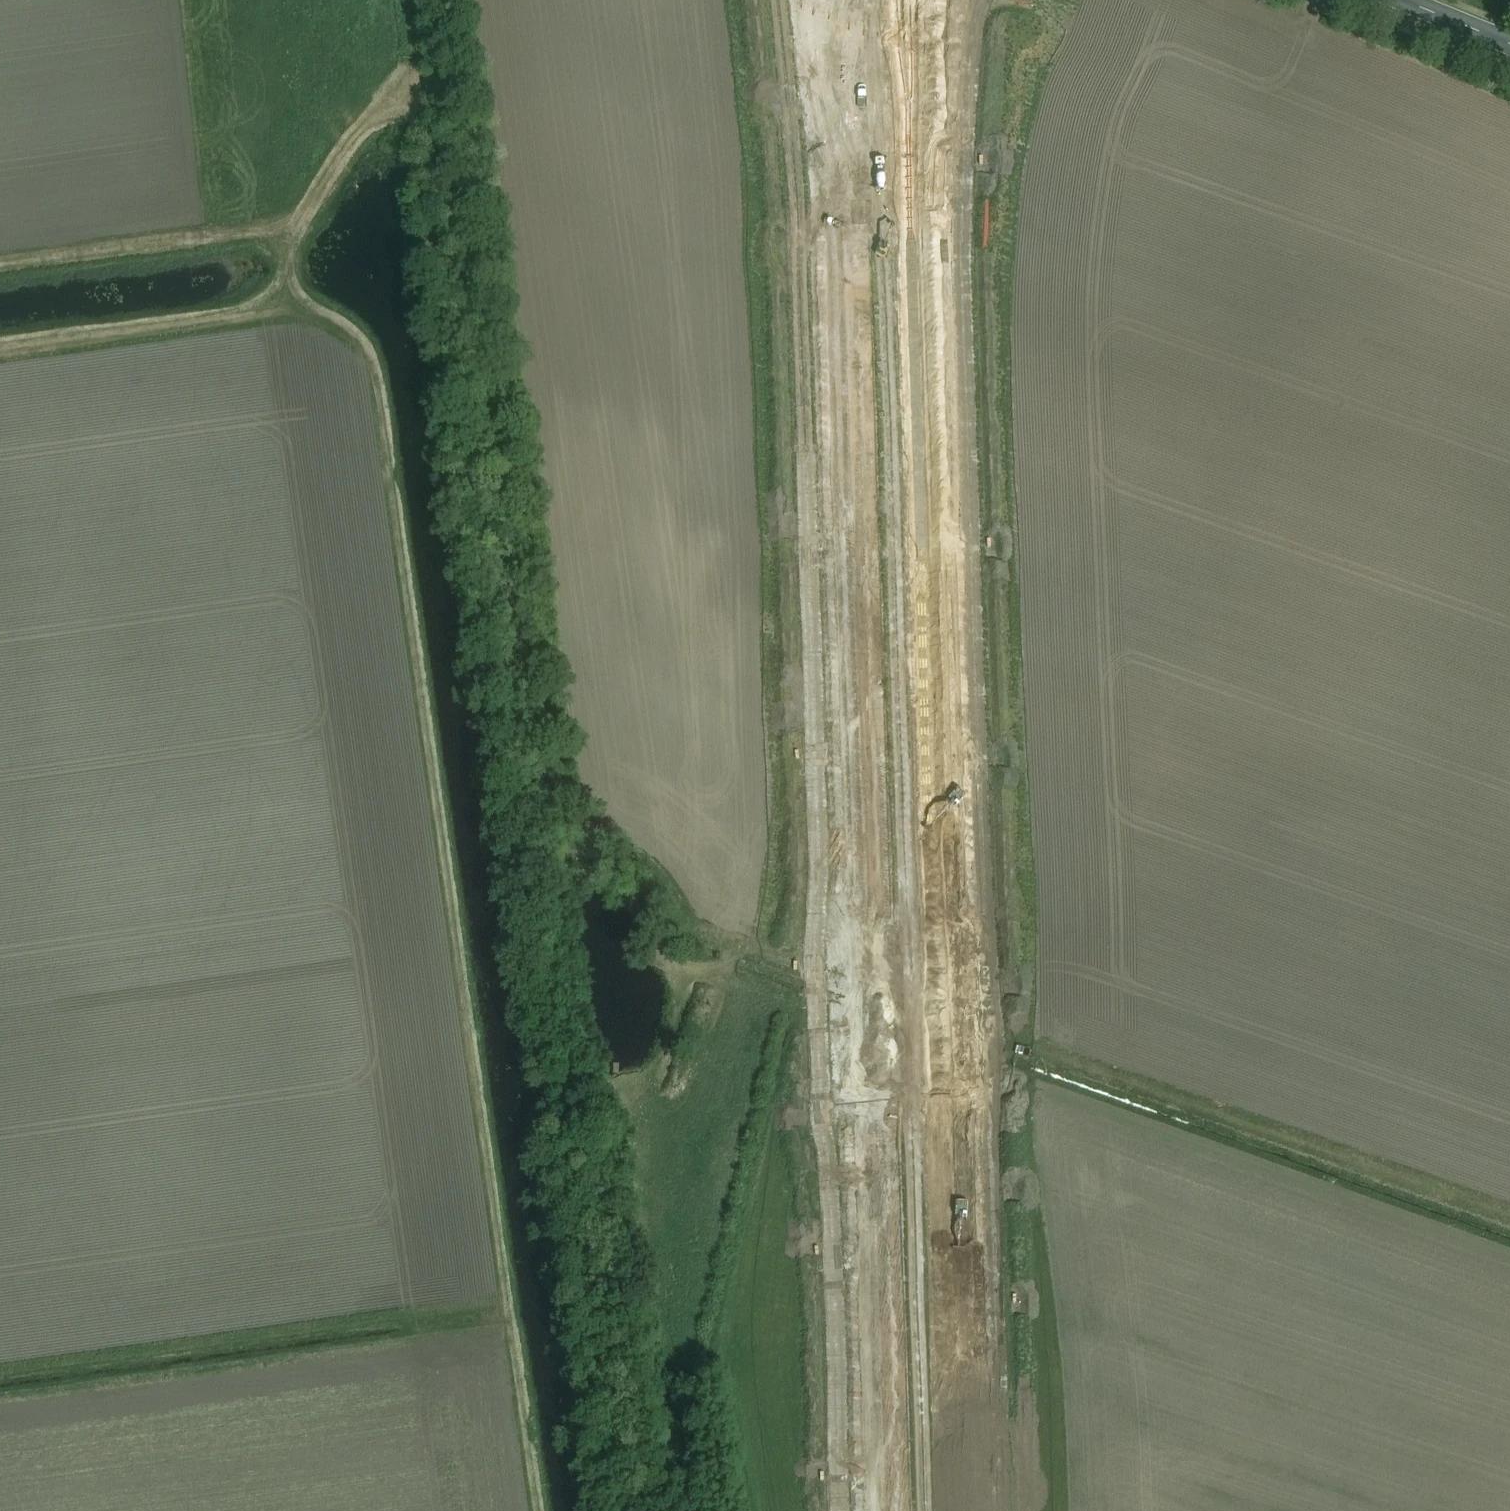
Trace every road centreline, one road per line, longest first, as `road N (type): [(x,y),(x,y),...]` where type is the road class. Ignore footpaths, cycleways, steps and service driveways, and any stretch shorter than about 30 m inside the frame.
road 1 (track): [(414,0),(419,39),(406,73),(355,130),(302,217),(220,237),(0,264)]

